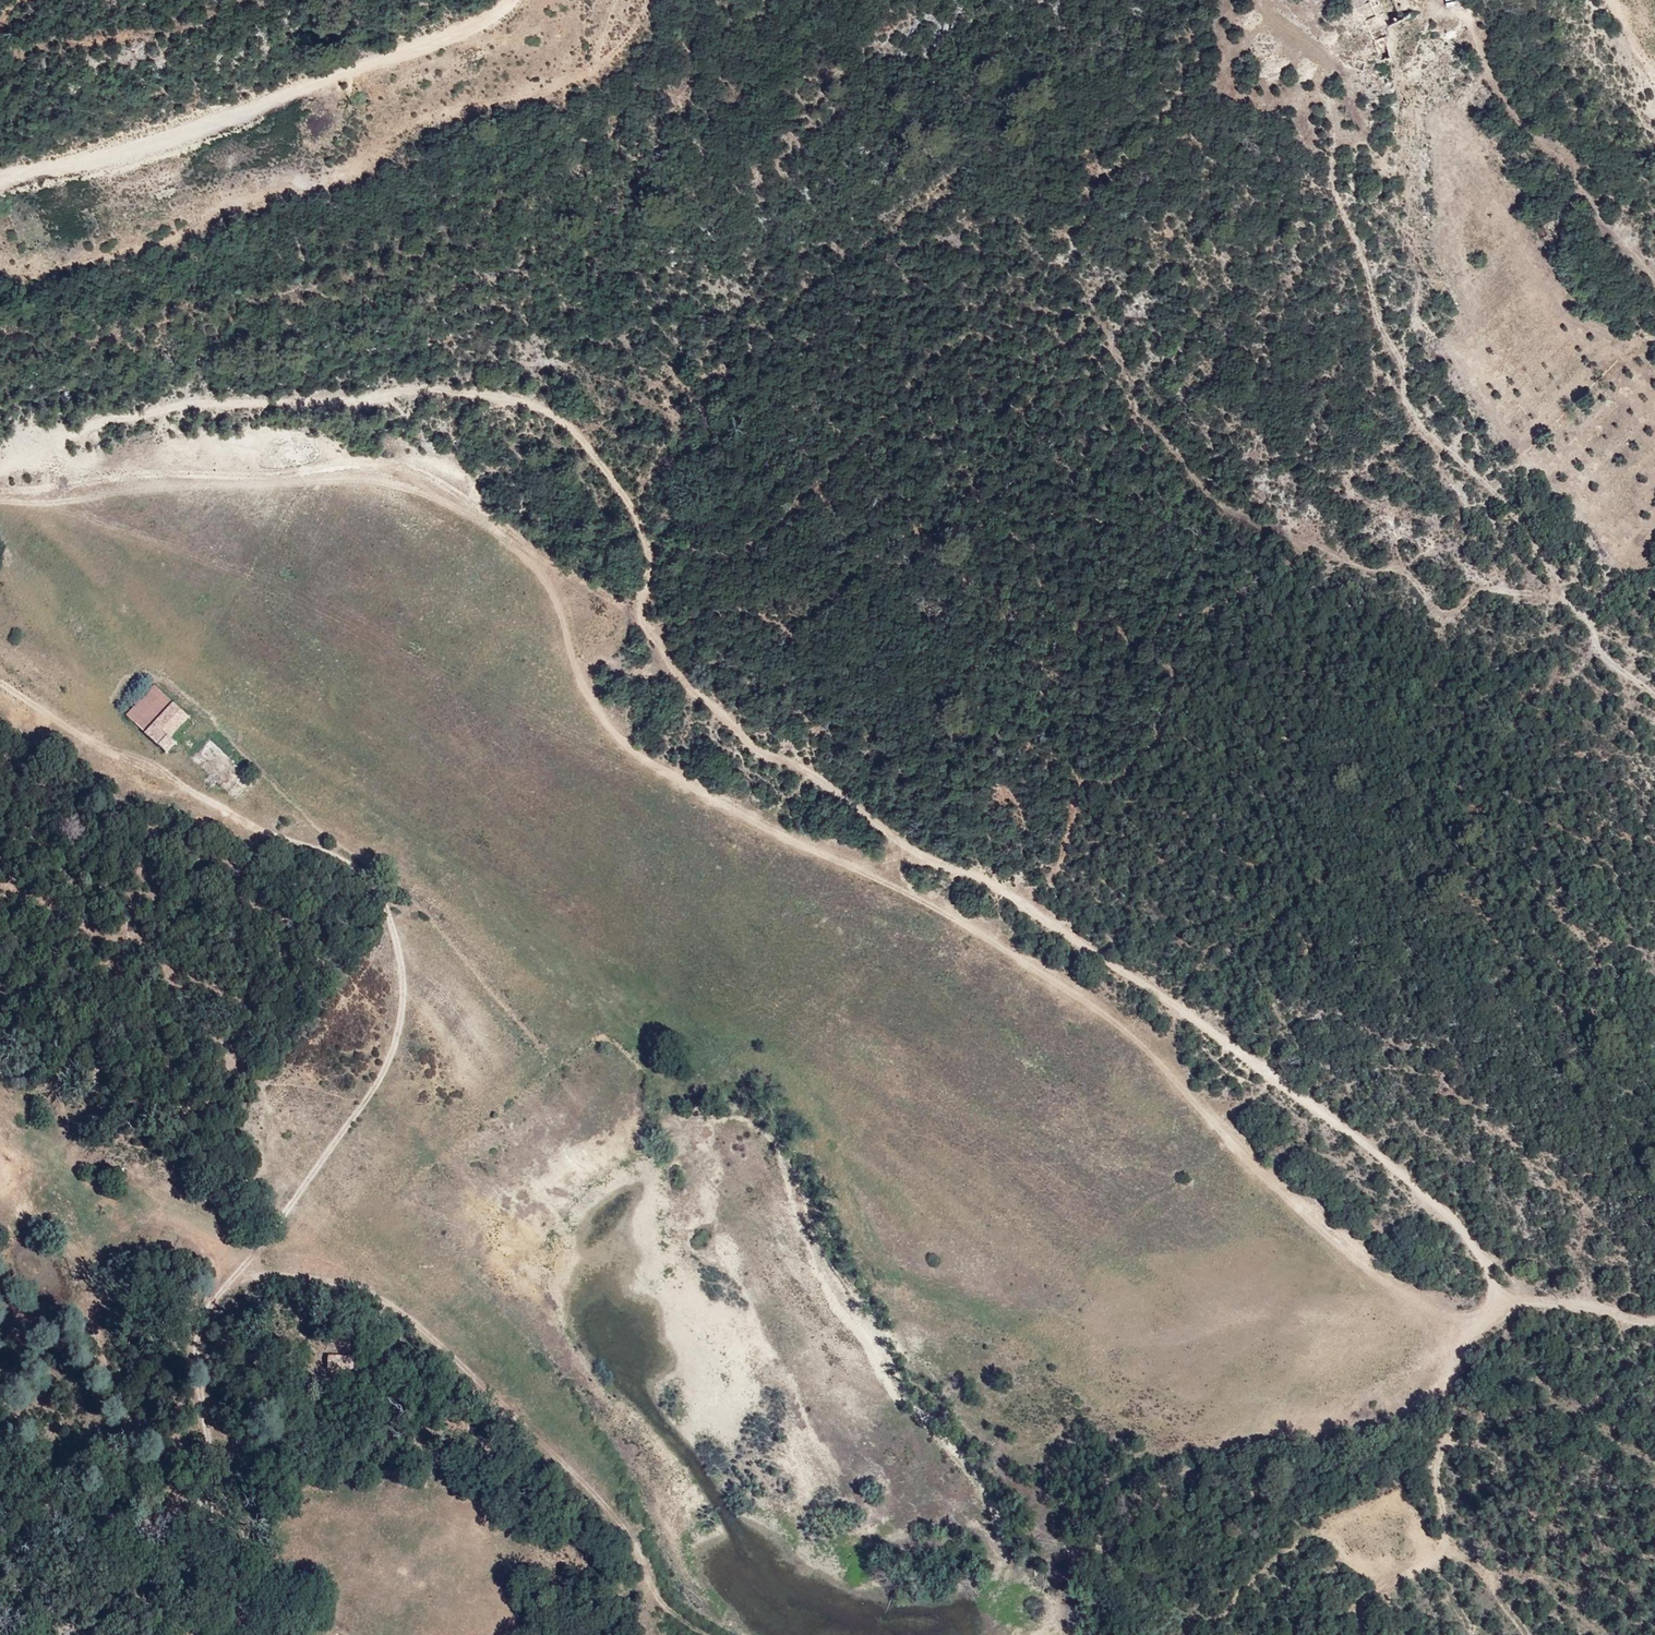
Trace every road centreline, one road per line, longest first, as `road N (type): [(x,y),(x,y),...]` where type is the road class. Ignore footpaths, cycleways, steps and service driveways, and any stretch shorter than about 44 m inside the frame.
road 1 (track): [(0,471),(132,416),(403,393),(500,398),(587,432),(635,509),(645,542),(648,574),(638,620),(662,662),(738,725),(747,746),(945,864),(996,882),(1270,1081),(1414,1173),(1503,1294),(1605,1305),(1654,1322)]
road 2 (track): [(0,188),(76,175),(270,105),(500,17),(511,0)]

